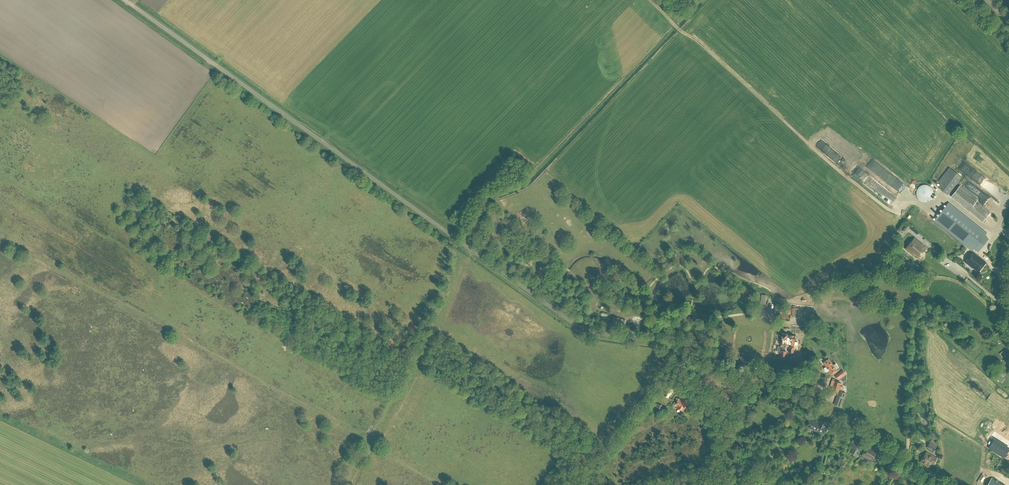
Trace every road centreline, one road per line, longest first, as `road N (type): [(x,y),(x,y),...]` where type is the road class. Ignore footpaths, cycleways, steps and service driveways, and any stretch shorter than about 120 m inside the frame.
road 1 (unclassified): [(945,484),(855,429),(694,350),(584,329),(126,0)]
road 2 (track): [(441,484),(0,236)]

